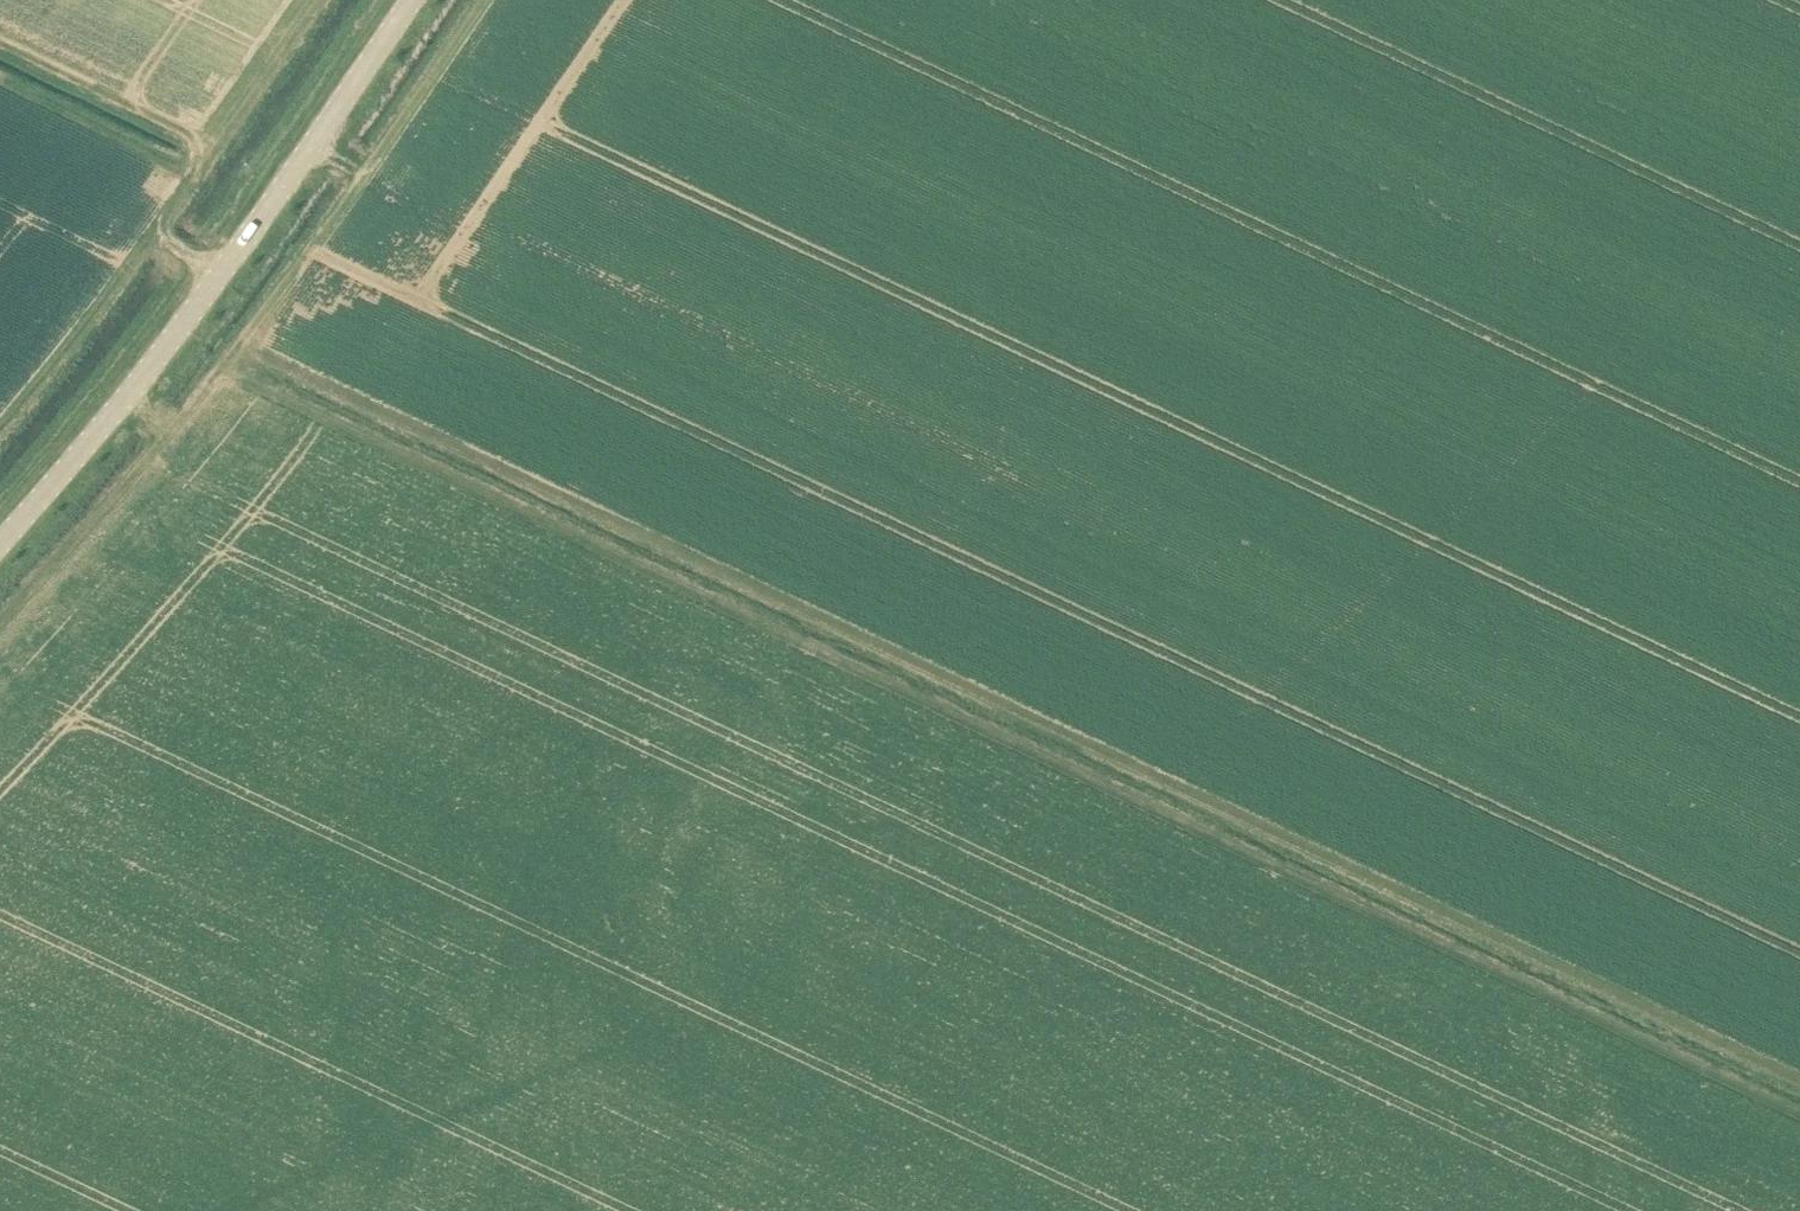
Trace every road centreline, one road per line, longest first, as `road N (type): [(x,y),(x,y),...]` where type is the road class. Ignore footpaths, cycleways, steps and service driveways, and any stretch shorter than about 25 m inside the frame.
road 1 (unclassified): [(0,576),(84,484),(262,253),(434,0)]

